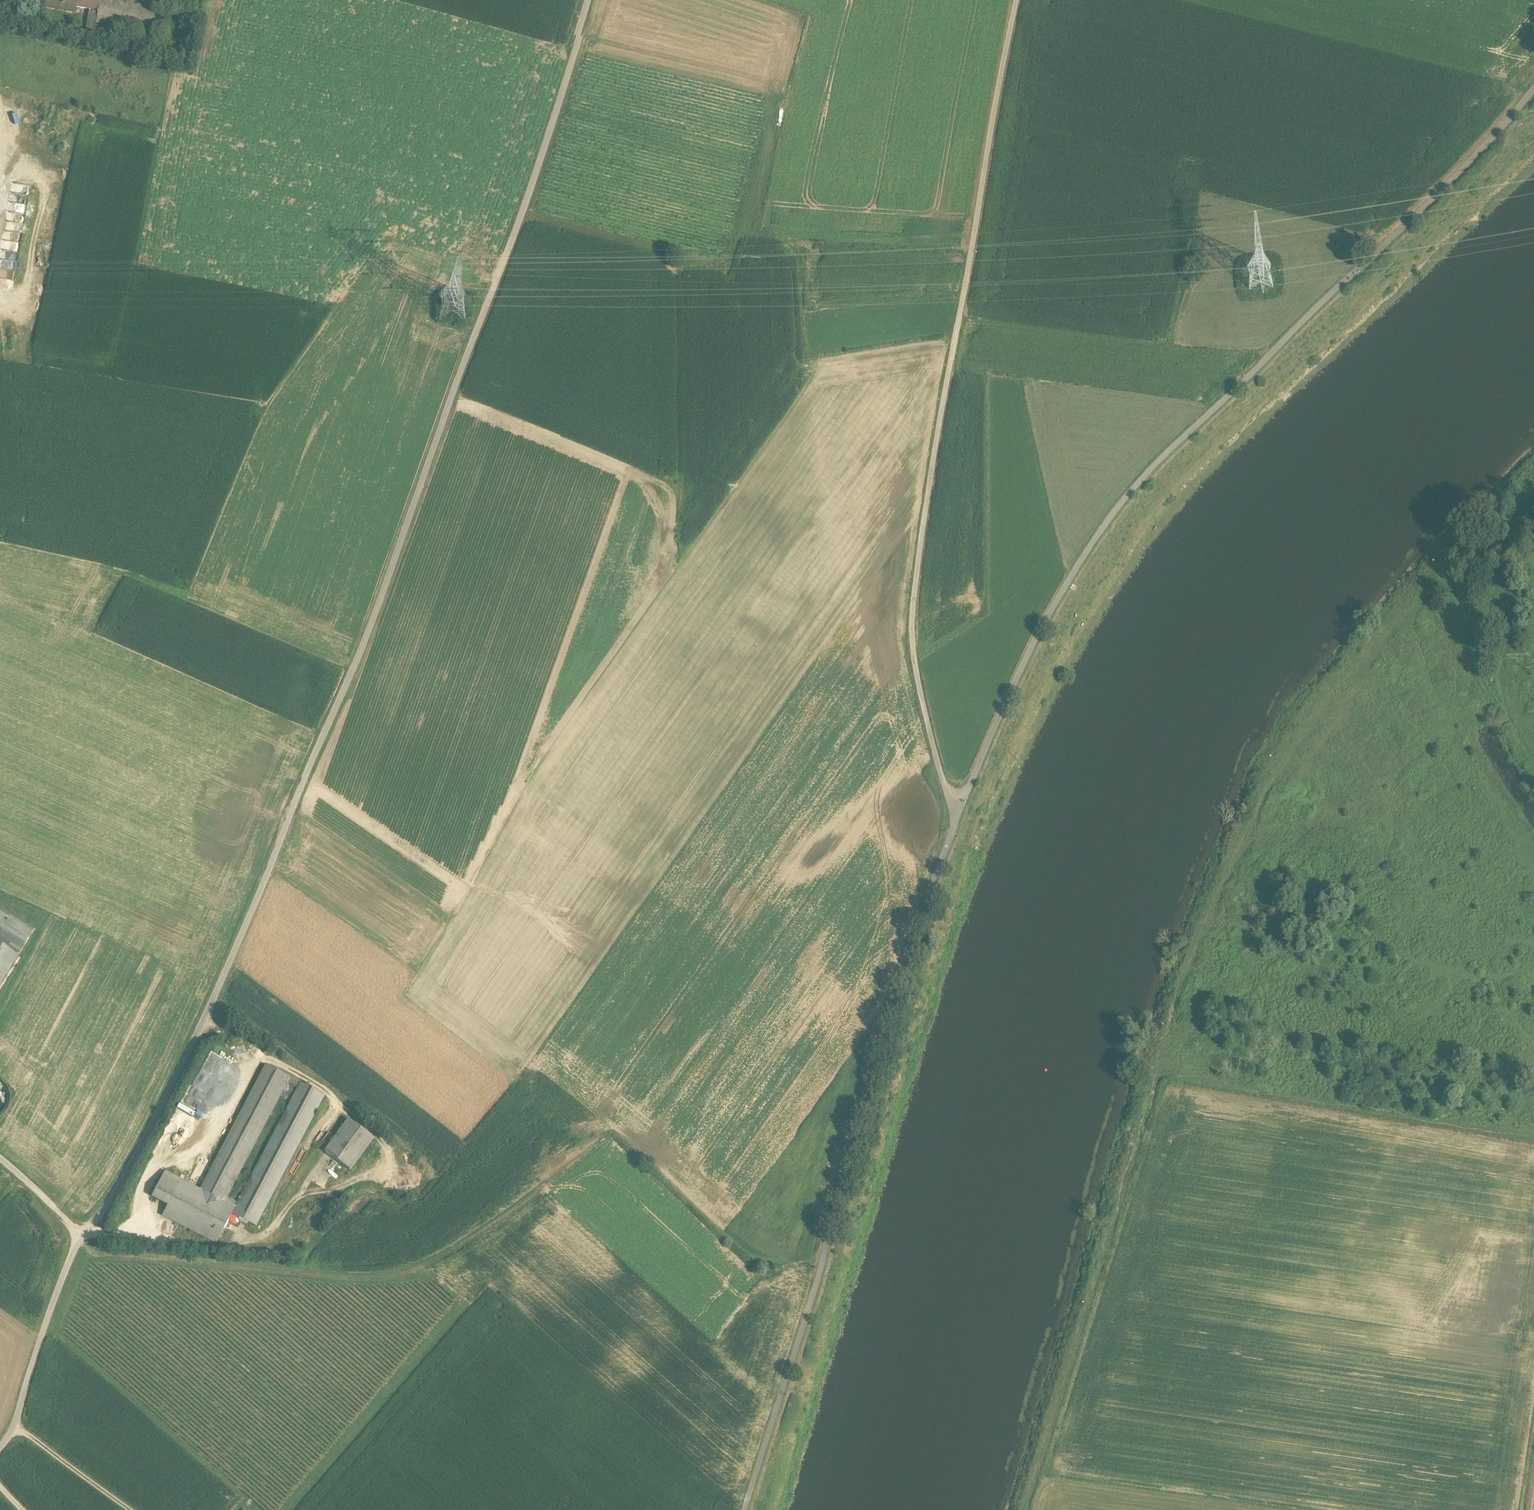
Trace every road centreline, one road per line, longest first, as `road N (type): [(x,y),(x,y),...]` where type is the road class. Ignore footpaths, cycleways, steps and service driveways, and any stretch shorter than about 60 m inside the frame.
road 1 (unclassified): [(82,1240),(179,1075),(361,655),(591,0)]
road 2 (track): [(1533,498),(1363,660),(1308,728),(1255,816),(1200,933),(1023,1509)]
road 3 (unclassified): [(1533,92),(1123,504),(1036,641),(959,813)]
road 4 (unclassified): [(959,813),(946,795),(915,675),(911,625),(1017,0)]
road 5 (unclassified): [(959,813),(880,1047),(803,1330),(744,1509)]
road 6 (track): [(75,1249),(180,1267),(392,1280),(442,1259),(541,1196)]
road 7 (unclassified): [(0,1449),(14,1433),(44,1329),(82,1240)]
road 8 (track): [(14,1433),(121,1509)]

